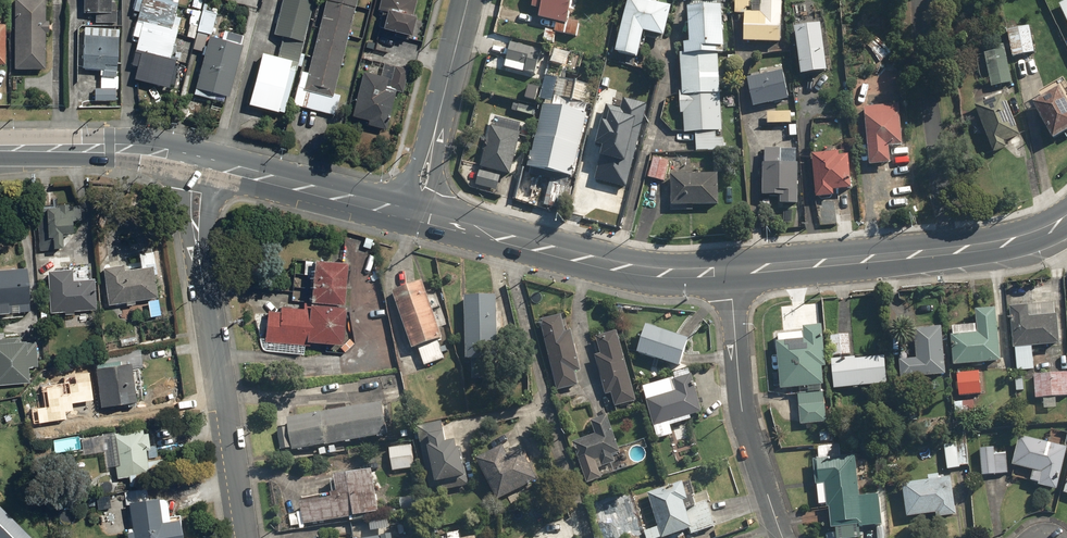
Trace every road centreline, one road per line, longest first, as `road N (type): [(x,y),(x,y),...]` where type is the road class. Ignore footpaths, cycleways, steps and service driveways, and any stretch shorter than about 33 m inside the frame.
road 1 (secondary): [(1066,217),(995,245),(727,273)]
road 2 (secondary): [(727,273),(648,272),(424,213)]
road 3 (residential): [(197,247),(243,537)]
road 4 (residential): [(727,273),(740,410),(779,537)]
road 5 (secondary): [(193,156),(0,146)]
road 6 (secondary): [(402,207),(218,163)]
road 7 (residential): [(431,144),(466,0)]

